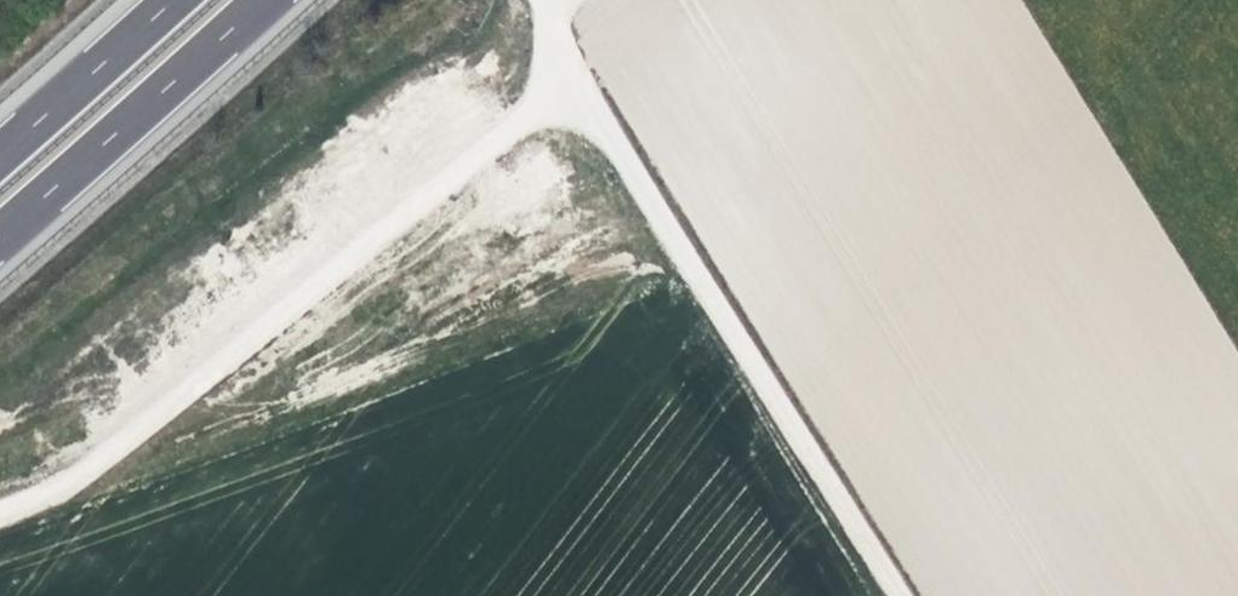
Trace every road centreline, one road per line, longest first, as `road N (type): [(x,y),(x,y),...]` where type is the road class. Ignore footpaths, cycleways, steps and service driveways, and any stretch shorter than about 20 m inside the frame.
road 1 (unclassified): [(101,464),(527,116),(567,74)]
road 2 (unclassified): [(800,453),(567,74)]
road 3 (motorway): [(0,236),(266,0)]
road 4 (motorway): [(176,0),(0,157)]
road 5 (track): [(889,595),(800,453)]

